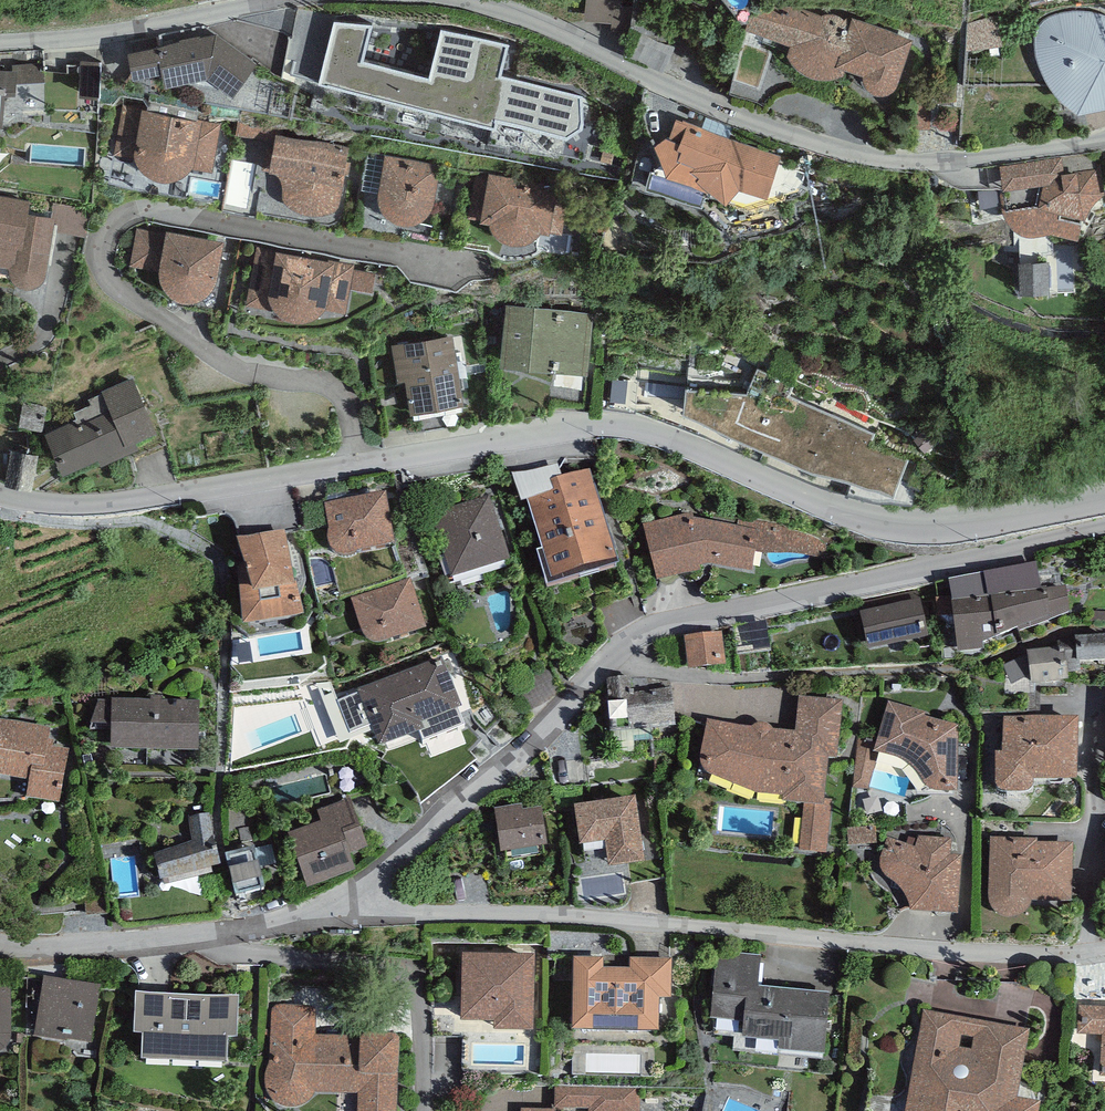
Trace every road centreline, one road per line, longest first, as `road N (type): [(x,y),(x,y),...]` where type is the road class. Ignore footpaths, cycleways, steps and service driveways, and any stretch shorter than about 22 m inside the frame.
road 1 (residential): [(0,491),(76,505),(624,427),(686,443),(857,517),(970,522),(1104,501)]
road 2 (residential): [(318,916),(550,730),(619,650),(650,629),(1104,526)]
road 3 (residential): [(318,916),(513,911),(962,953),(1104,950)]
road 4 (residential): [(1104,140),(946,158),(855,155),(745,118),(469,0)]
road 5 (residential): [(0,944),(119,946),(318,916)]
road 6 (residential): [(265,0),(96,37),(0,41)]

